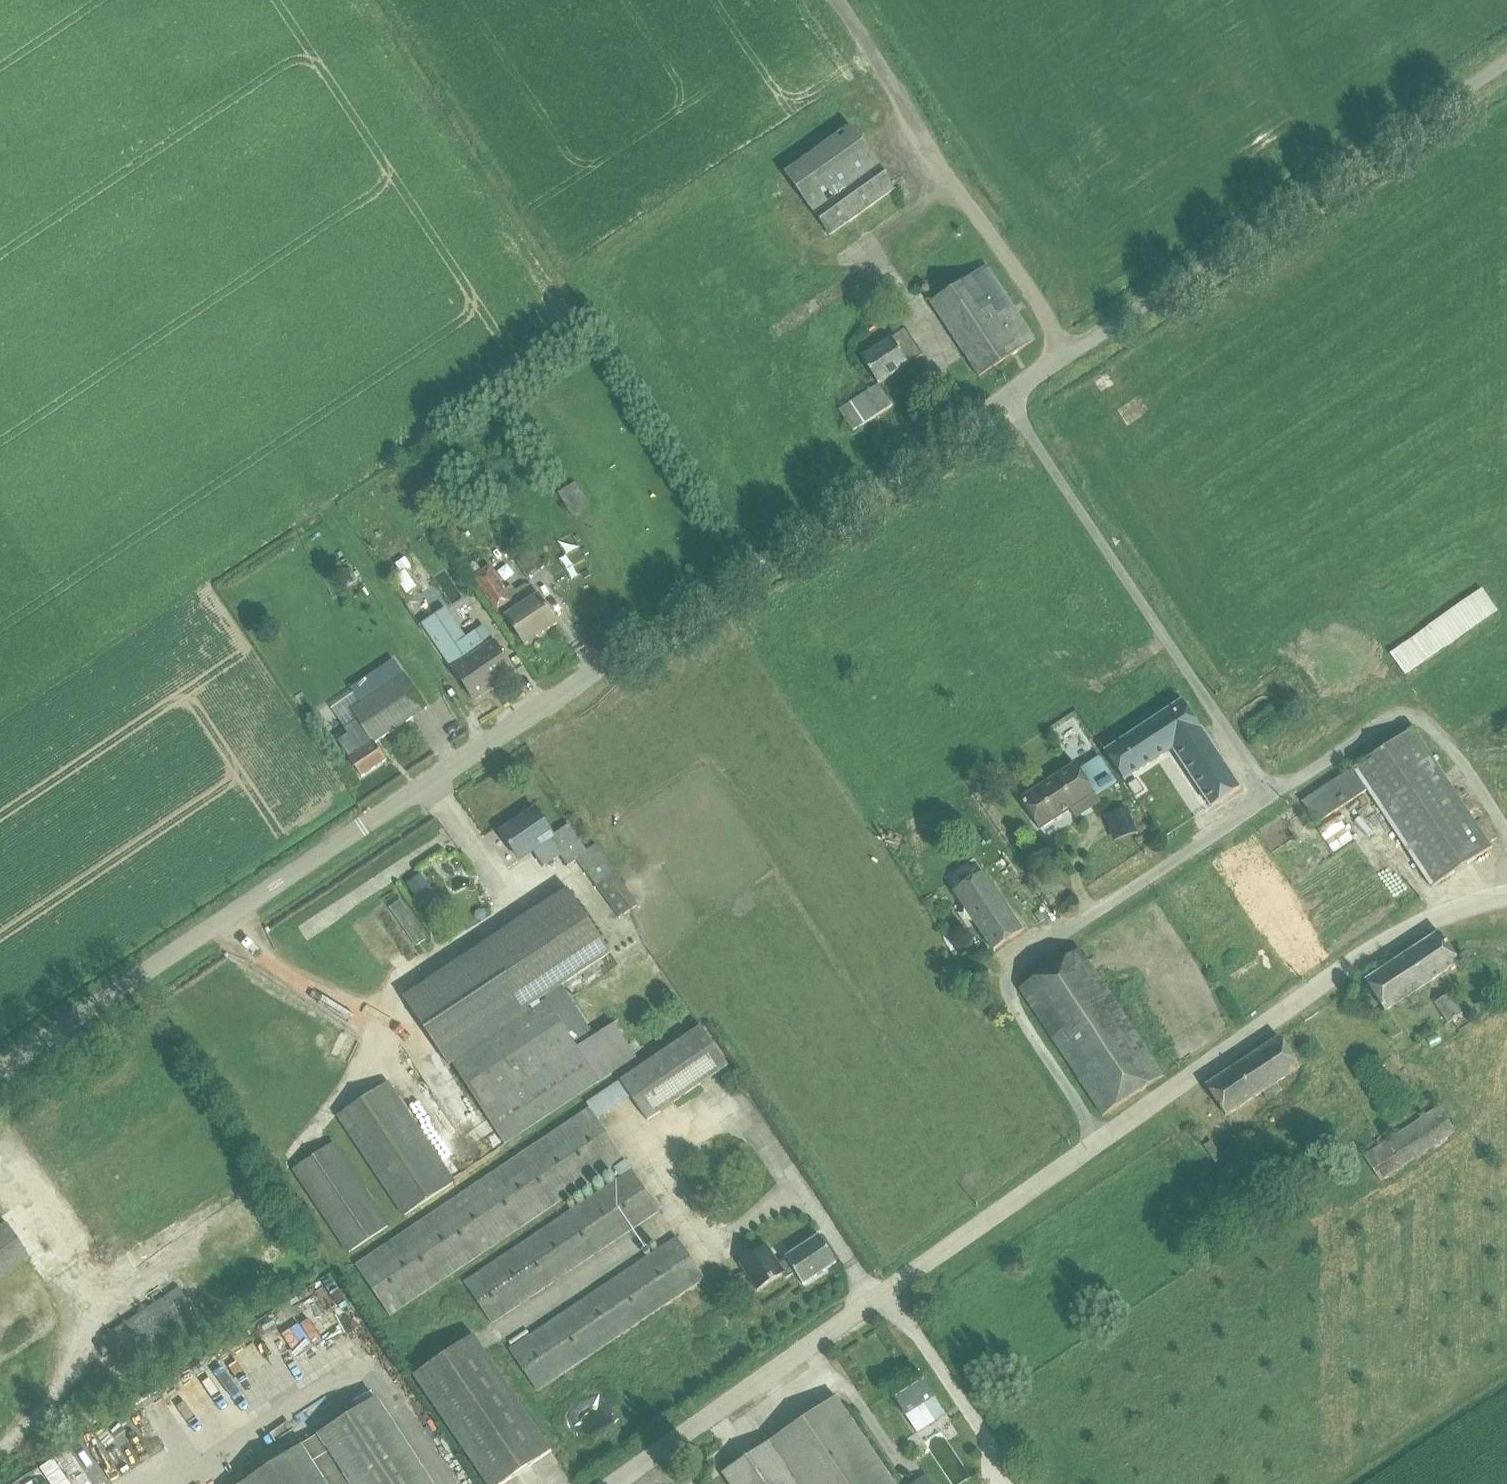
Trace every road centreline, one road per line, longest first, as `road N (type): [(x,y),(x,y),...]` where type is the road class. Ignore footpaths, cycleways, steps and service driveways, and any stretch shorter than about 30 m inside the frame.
road 1 (unclassified): [(1004,398),(0,1067)]
road 2 (unclassified): [(1506,63),(1004,398)]
road 3 (unclassified): [(616,1483),(1103,1139)]
road 4 (unclassified): [(1103,1139),(1017,1014),(1007,979),(1271,795)]
road 5 (unclassified): [(1004,398),(1271,795)]
road 6 (unclassified): [(1103,1139),(1410,927),(1506,896)]
road 7 (track): [(1068,354),(837,0)]
road 8 (unclassified): [(1271,795),(1384,722),(1415,719),(1458,757),(1506,831)]

